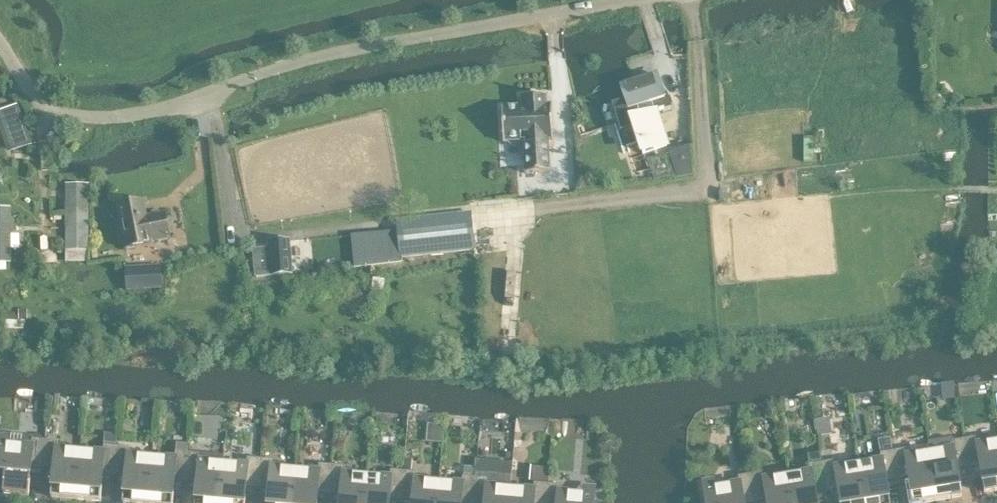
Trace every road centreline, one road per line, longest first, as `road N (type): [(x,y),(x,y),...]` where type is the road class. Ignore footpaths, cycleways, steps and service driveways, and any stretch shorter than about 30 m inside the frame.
road 1 (unclassified): [(32,97),(75,116),(149,111),(323,55),(626,0)]

